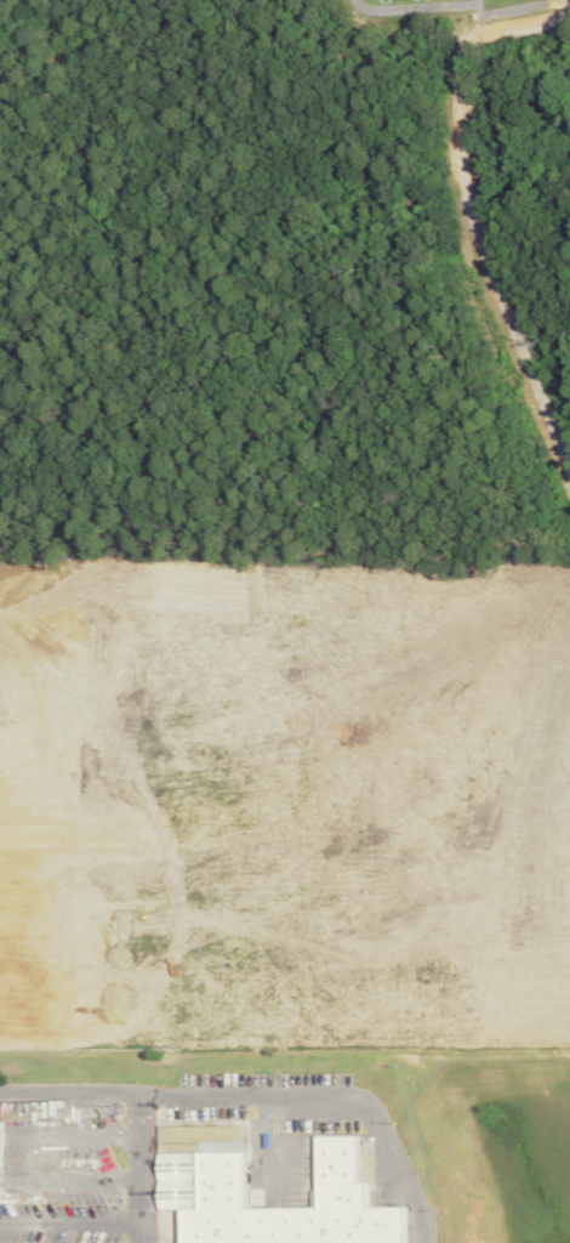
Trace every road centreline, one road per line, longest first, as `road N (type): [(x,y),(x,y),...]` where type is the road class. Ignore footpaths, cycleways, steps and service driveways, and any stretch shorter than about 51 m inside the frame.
road 1 (track): [(569,490),(463,233),(454,114),(461,58),(481,35)]

